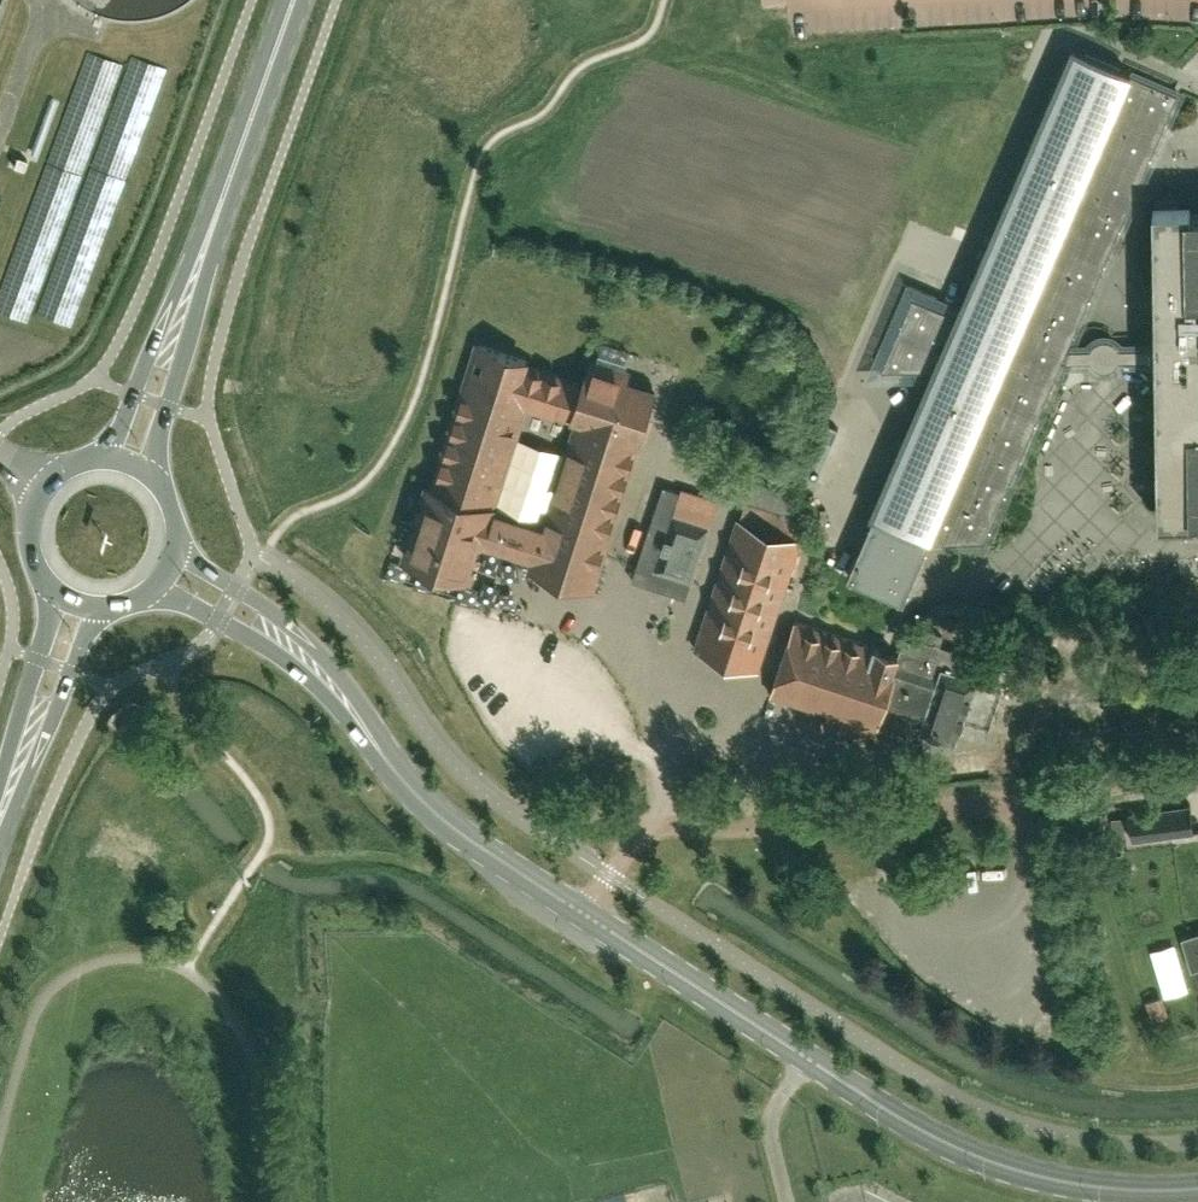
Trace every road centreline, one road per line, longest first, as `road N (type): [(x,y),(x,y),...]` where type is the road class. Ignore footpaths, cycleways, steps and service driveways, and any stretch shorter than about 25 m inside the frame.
road 1 (tertiary): [(1197,1190),(1108,1189),(974,1155),(881,1105),(587,916)]
road 2 (unclassified): [(1197,776),(846,821),(657,828),(641,837),(587,916)]
road 3 (primary): [(223,199),(207,216),(120,430),(98,458)]
road 4 (primary): [(153,477),(224,222),(223,199)]
road 5 (tertiary): [(374,743),(366,712),(317,650),(177,545)]
road 6 (tertiary): [(587,916),(453,828),(374,743)]
road 7 (tertiary): [(150,591),(274,652),(374,743)]
road 8 (primary): [(0,843),(106,608)]
road 9 (primary): [(294,0),(223,199)]
road 10 (primary): [(52,589),(0,784)]

